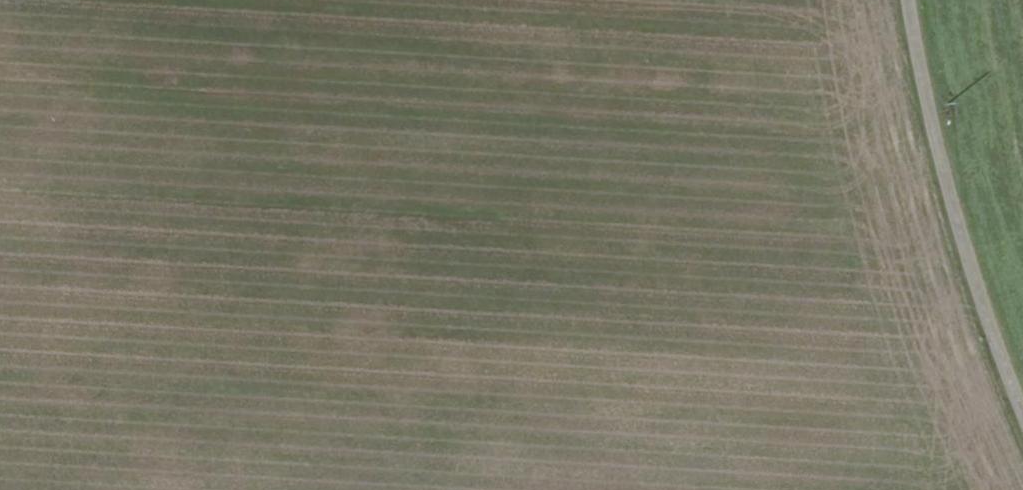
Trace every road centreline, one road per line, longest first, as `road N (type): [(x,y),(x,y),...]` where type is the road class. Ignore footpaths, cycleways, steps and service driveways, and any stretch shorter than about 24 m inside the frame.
road 1 (unclassified): [(1022,414),(945,176),(914,0)]

